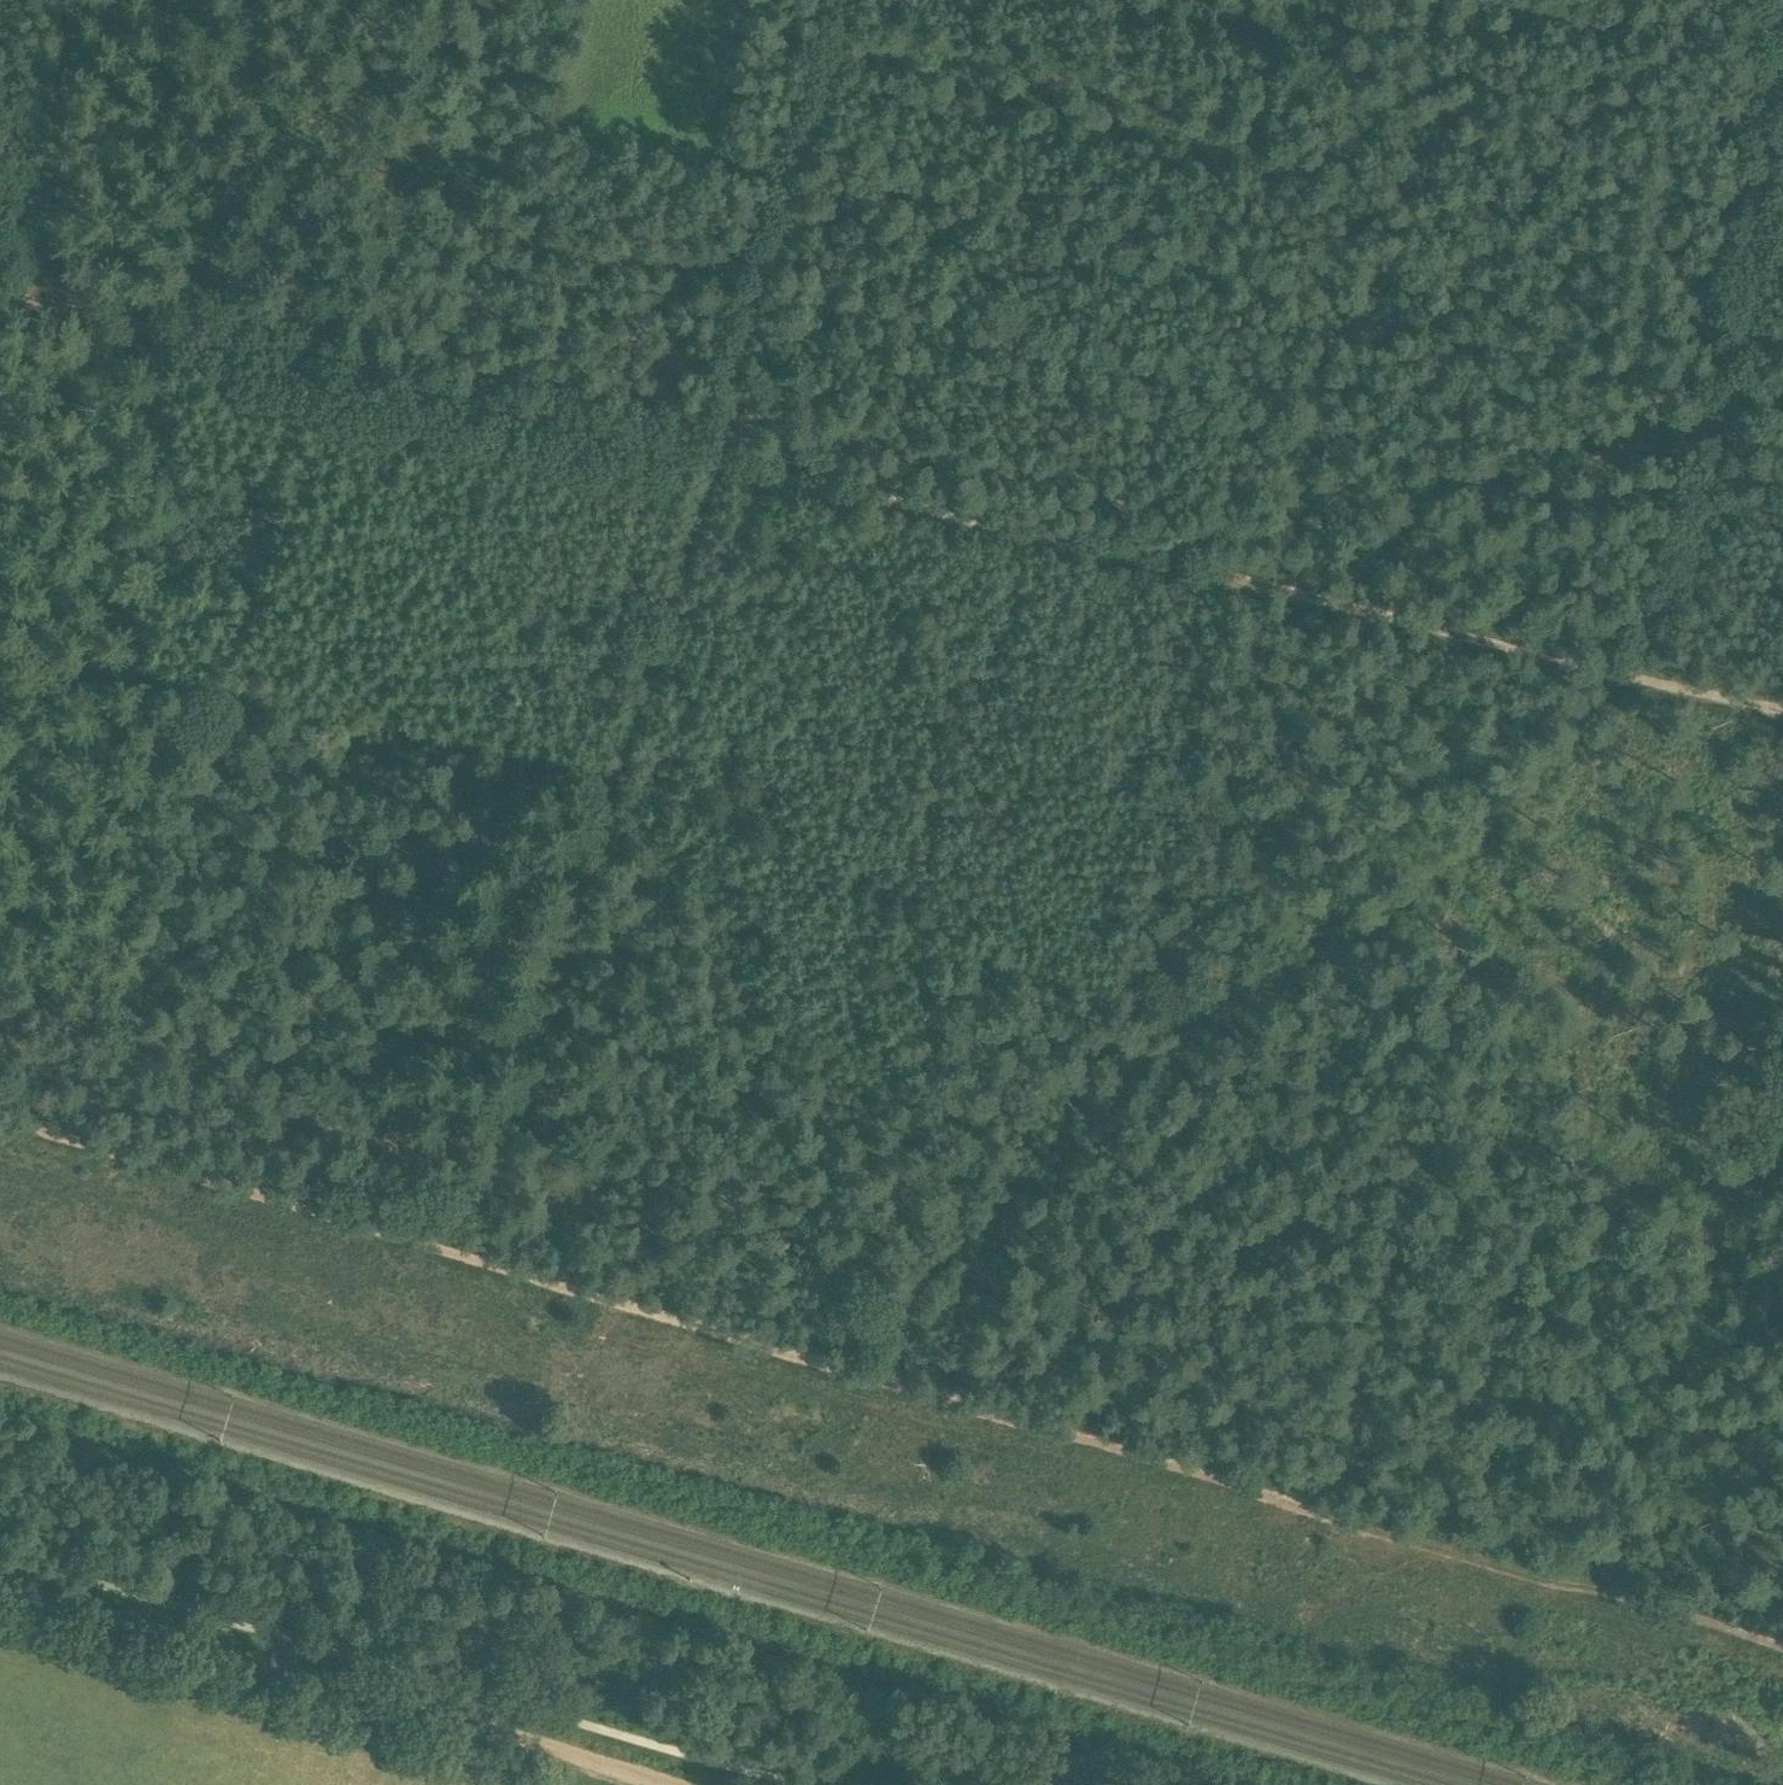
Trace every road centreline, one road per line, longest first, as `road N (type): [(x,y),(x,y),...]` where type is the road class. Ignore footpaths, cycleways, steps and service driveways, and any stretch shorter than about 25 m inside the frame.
road 1 (track): [(1782,1643),(1353,1527),(1181,1466),(0,1119)]
road 2 (track): [(0,293),(1782,714)]
road 3 (track): [(685,1784),(0,1584)]

